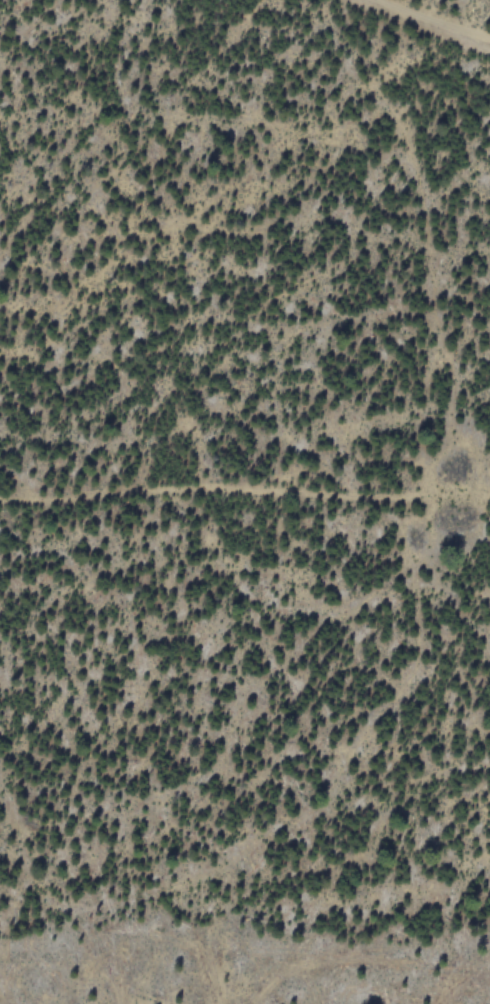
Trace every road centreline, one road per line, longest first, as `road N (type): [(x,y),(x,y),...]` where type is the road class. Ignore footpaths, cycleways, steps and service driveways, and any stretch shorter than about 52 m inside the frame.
road 1 (track): [(0,505),(214,492),(489,495)]

